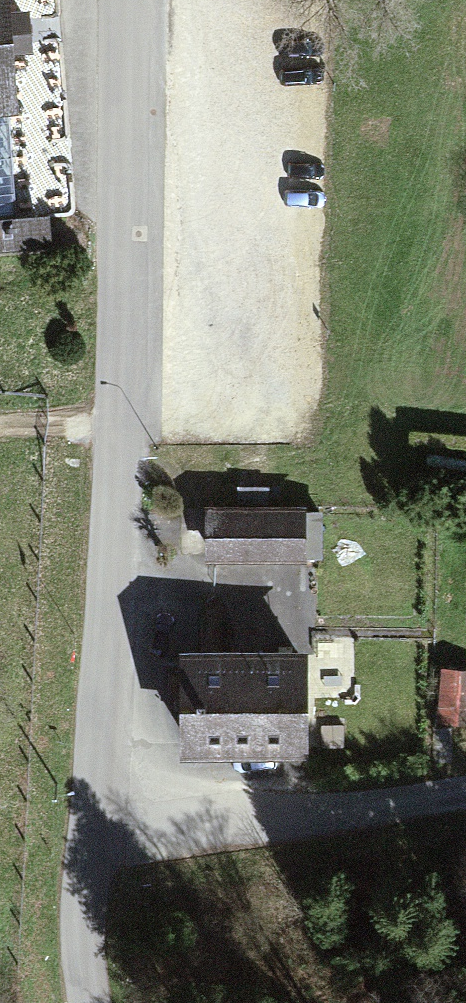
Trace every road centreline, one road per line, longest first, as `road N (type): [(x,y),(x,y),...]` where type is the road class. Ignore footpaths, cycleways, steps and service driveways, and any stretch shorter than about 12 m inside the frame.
road 1 (unclassified): [(88,1002),(83,925),(120,499),(123,0)]
road 2 (track): [(93,813),(341,812),(465,795)]
road 3 (track): [(0,429),(120,434)]

